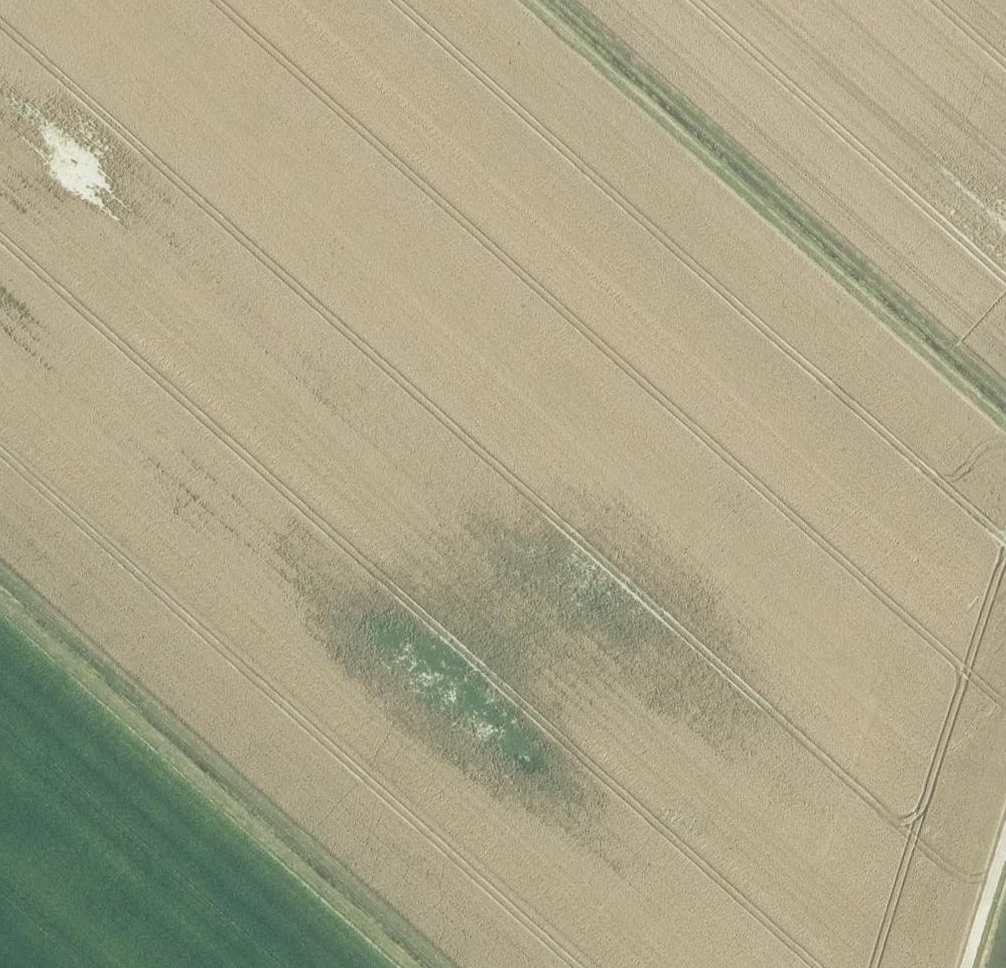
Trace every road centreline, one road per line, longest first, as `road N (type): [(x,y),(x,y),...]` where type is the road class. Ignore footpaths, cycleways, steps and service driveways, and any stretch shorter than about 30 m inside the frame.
road 1 (track): [(969,967),(1005,847)]

